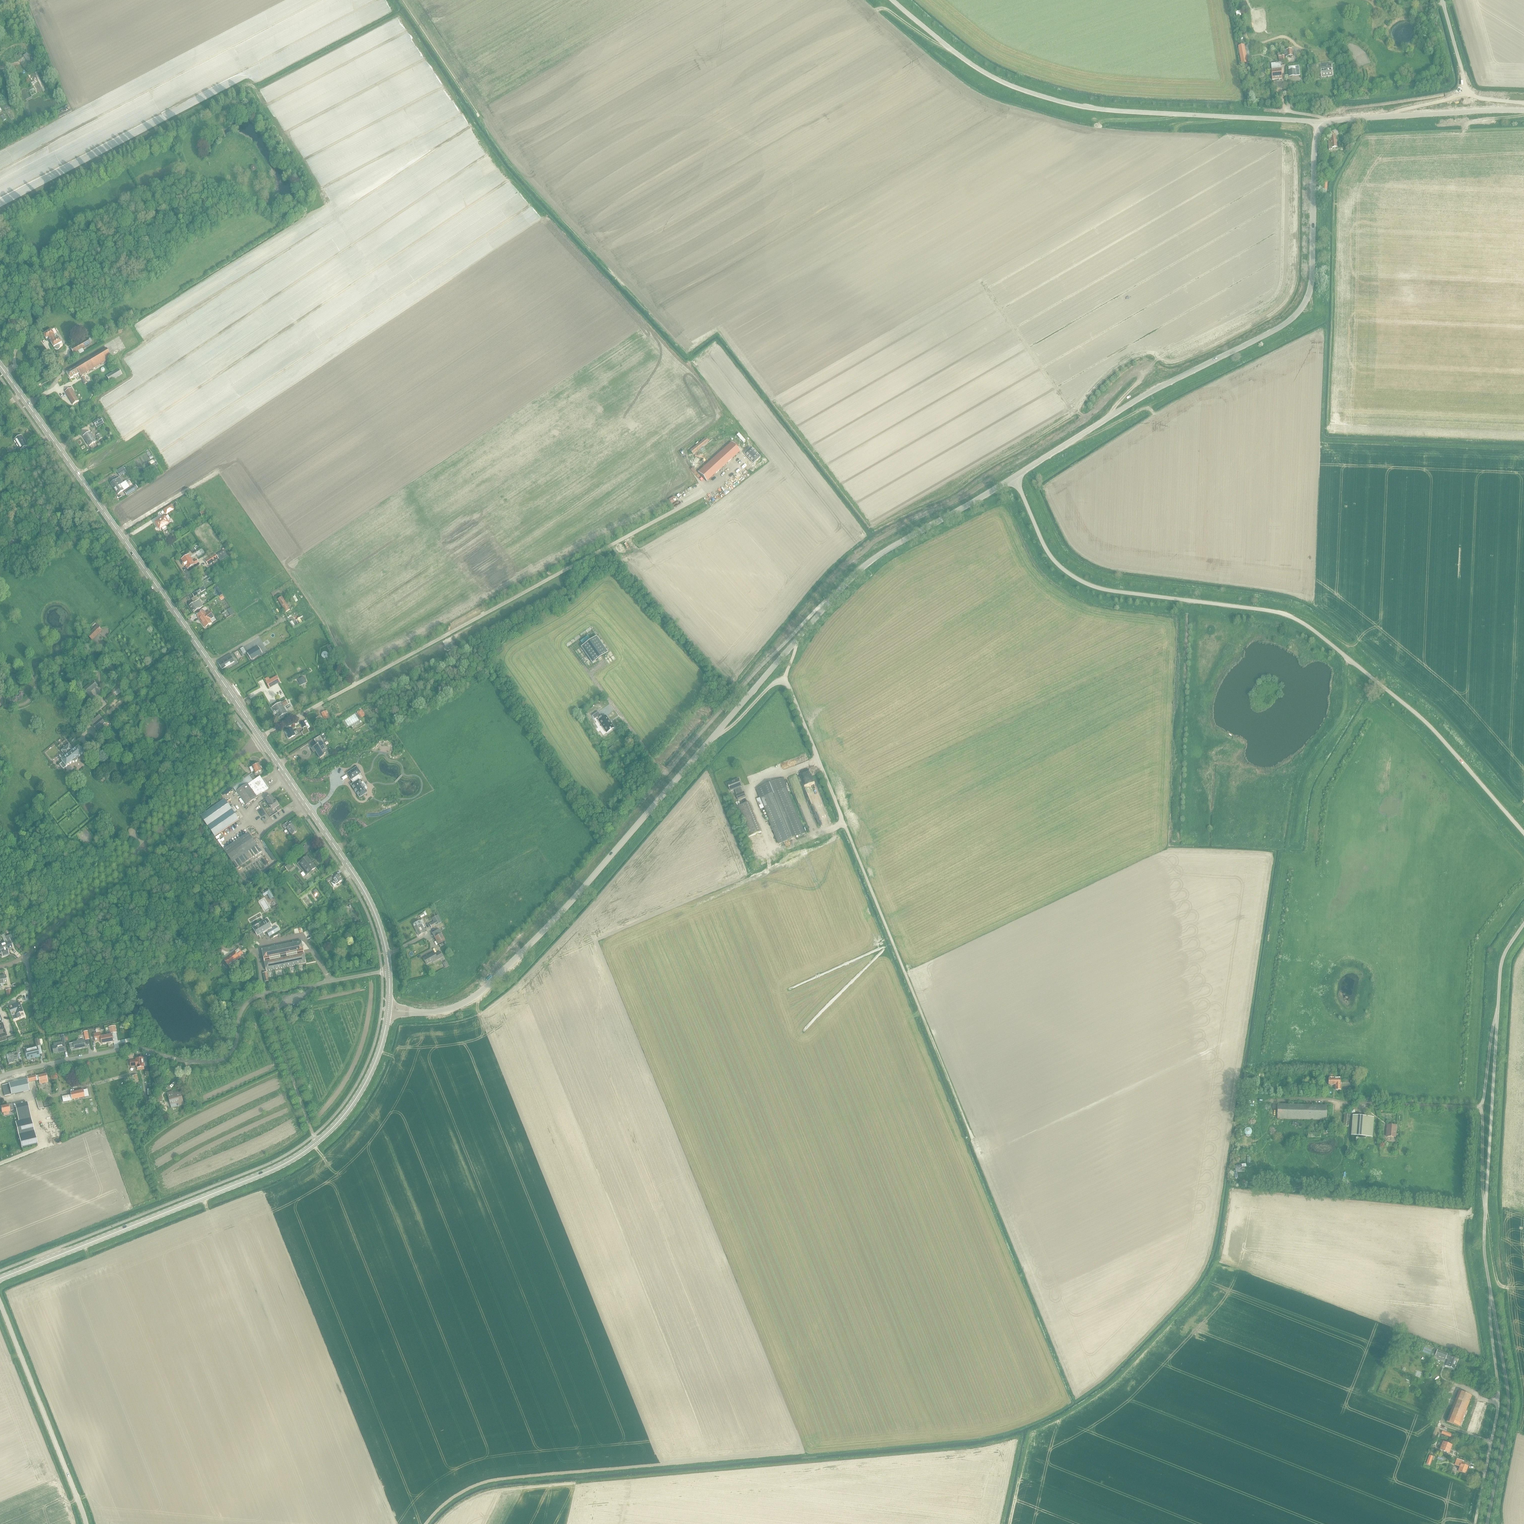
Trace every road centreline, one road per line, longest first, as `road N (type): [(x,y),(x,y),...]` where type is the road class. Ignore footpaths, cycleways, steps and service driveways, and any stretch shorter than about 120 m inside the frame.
road 1 (unclassified): [(1523,833),(1427,722),(1307,626),(1276,612),(1093,582),(1049,544),(1013,478)]
road 2 (tertiary): [(1013,478),(1293,317),(1309,289),(1322,128)]
road 3 (secondary): [(0,1278),(300,1154),(367,1082),(388,1010)]
road 4 (unclassified): [(973,1138),(782,679)]
road 5 (unclassified): [(1322,128),(1043,96),(990,75),(901,0)]
road 6 (secondary): [(260,737),(0,366)]
road 7 (tertiary): [(388,1010),(447,1010),(490,984),(568,907),(718,731)]
road 8 (residential): [(0,1076),(135,1047),(217,1061),(234,1047),(251,1000),(382,971)]
road 9 (unclassified): [(1492,1298),(1484,1251),(1501,962),(1523,923)]
road 10 (residential): [(23,957),(260,737)]
road 11 (tertiary): [(796,642),(883,552),(1013,478)]
road 12 (secondary): [(389,971),(372,907),(260,737)]
road 13 (unclassified): [(87,1523),(0,1304)]
road 14 (unclassified): [(1484,1523),(1507,1405),(1492,1298)]
road 15 (unclassified): [(1492,1298),(1498,1401),(1476,1523)]
road 16 (track): [(318,1140),(262,994)]
road 17 (tertiary): [(1322,128),(1345,119),(1468,111)]

